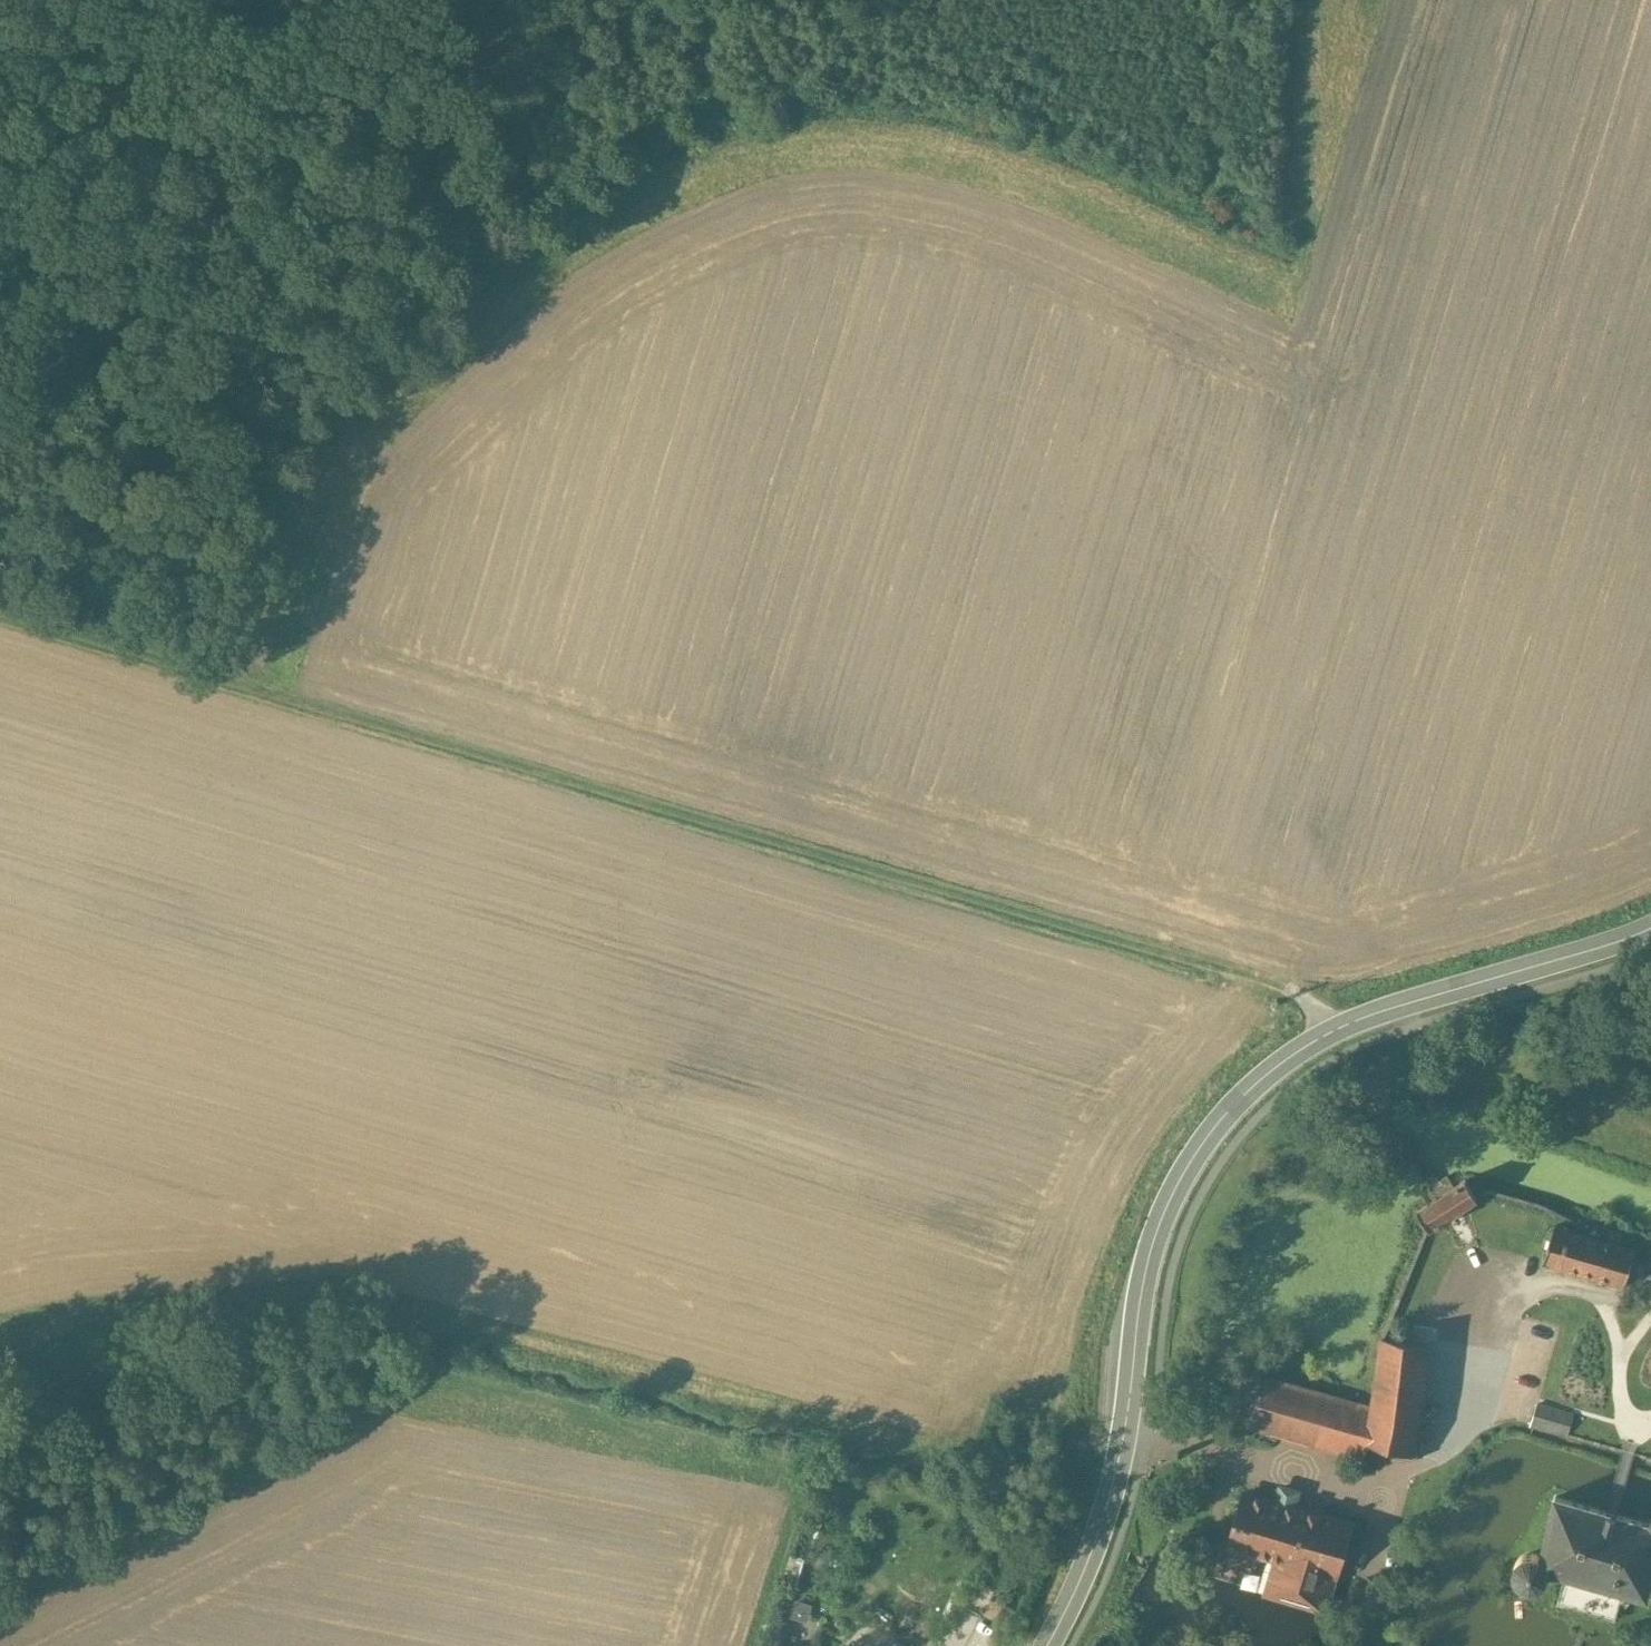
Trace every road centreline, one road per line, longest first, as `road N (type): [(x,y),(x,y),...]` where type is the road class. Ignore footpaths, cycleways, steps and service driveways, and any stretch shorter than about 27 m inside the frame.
road 1 (track): [(1342,1028),(1293,989),(0,615)]
road 2 (secondary): [(1650,930),(1342,1028),(1290,1055),(1202,1143),(1155,1234),(1113,1488),(1045,1645)]
road 3 (track): [(182,669),(0,86)]

